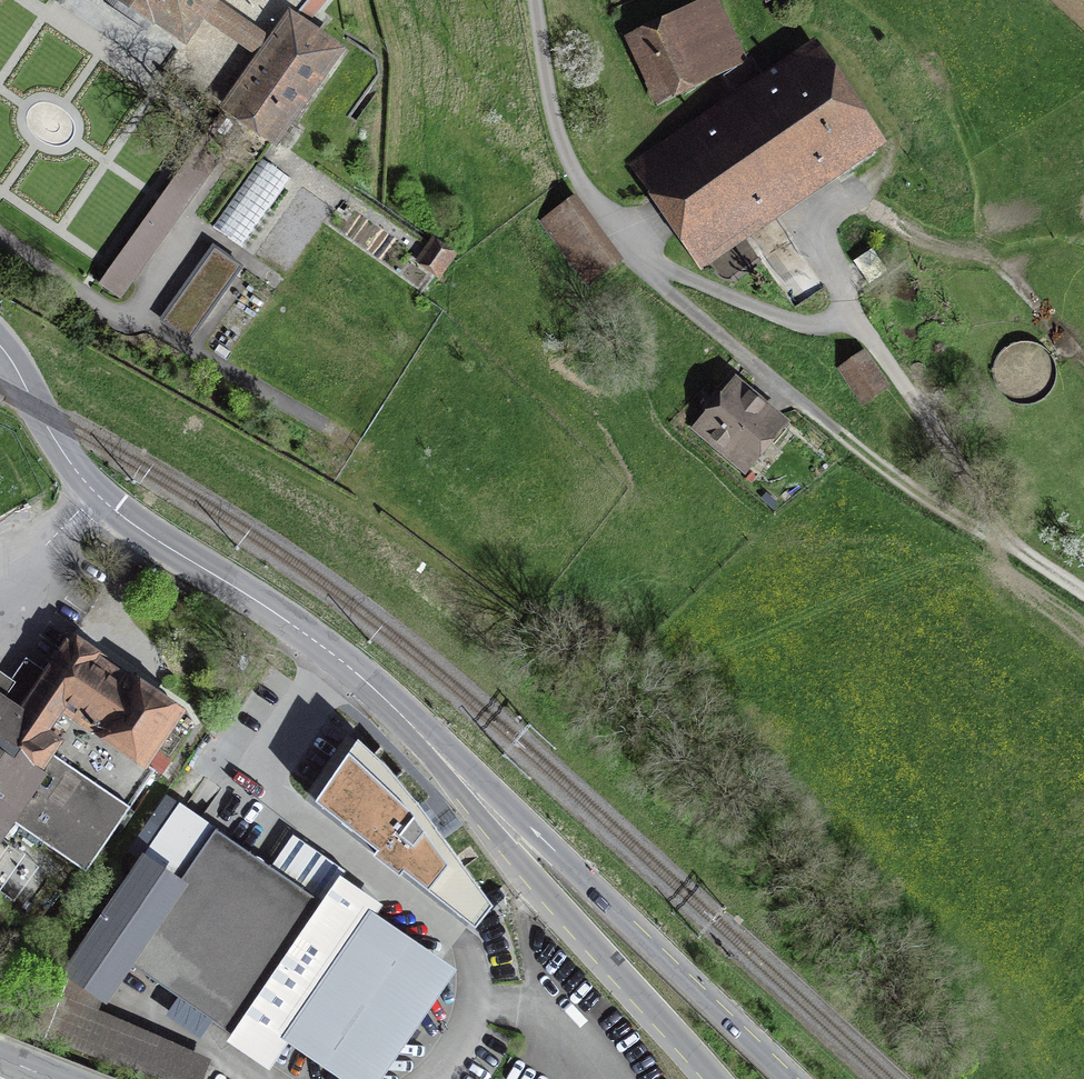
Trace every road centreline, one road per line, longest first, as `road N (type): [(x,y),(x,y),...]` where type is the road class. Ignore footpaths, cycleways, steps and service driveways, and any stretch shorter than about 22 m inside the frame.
road 1 (tertiary): [(791,1078),(467,764),(387,697)]
road 2 (residential): [(535,0),(558,133),(573,171),(668,293),(842,435)]
road 3 (tertiary): [(387,697),(270,609),(108,506),(62,451),(0,346)]
road 4 (tertiary): [(387,697),(504,847),(715,1078)]
road 5 (track): [(845,296),(1016,549)]
road 6 (track): [(848,194),(921,241),(1002,271),(1083,362)]
road 7 (track): [(842,435),(1016,549)]

